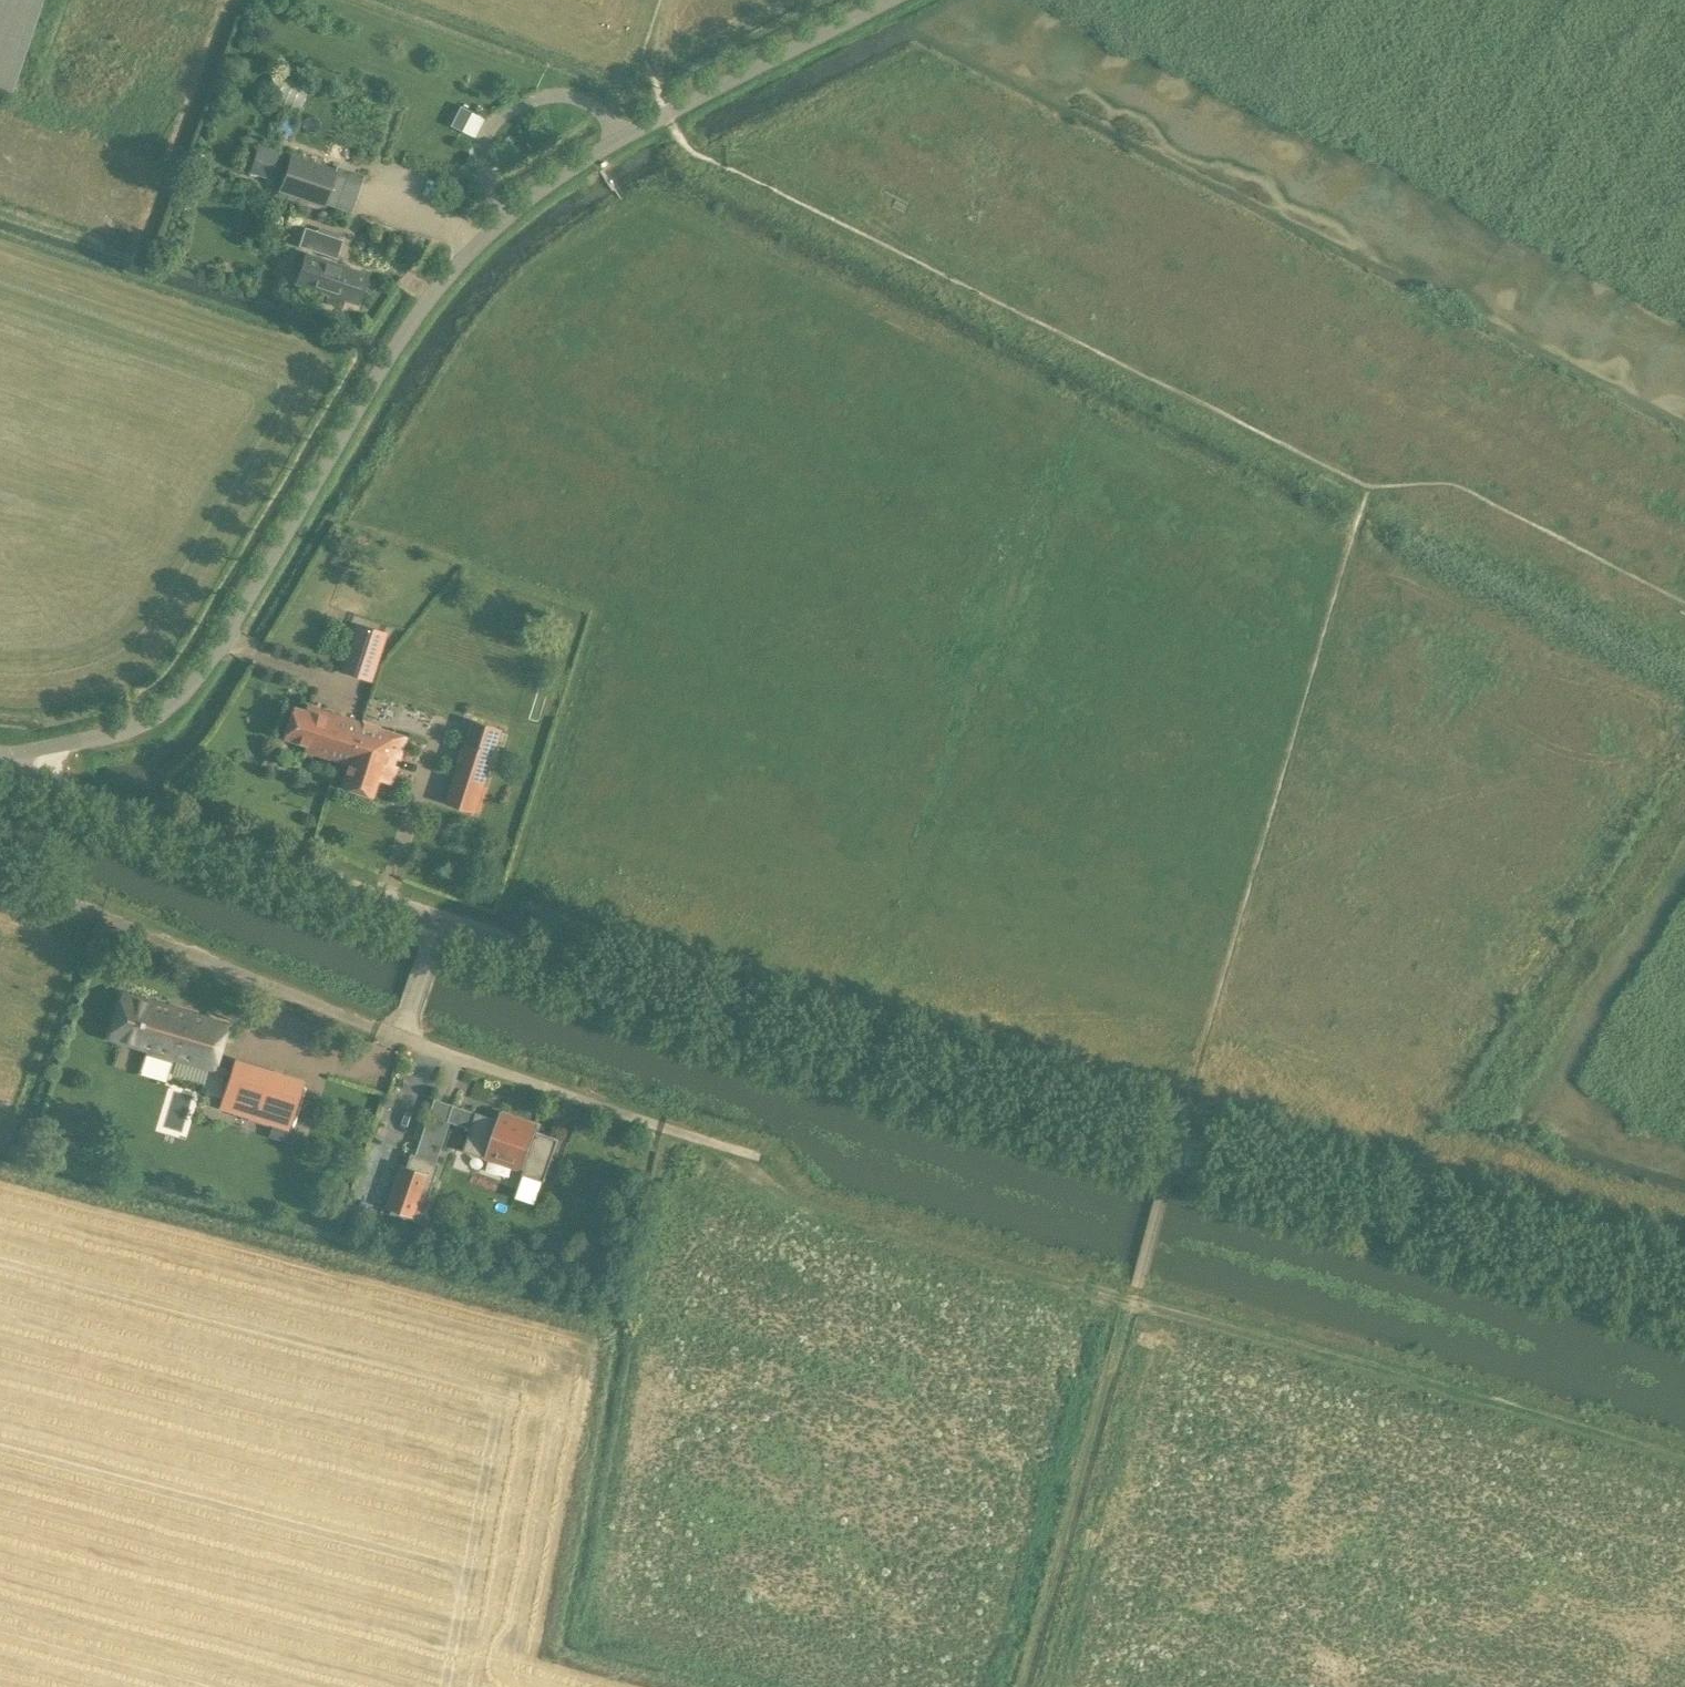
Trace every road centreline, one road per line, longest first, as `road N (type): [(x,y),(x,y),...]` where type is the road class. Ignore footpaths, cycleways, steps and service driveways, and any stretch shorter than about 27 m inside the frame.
road 1 (tertiary): [(1684,1300),(616,983),(0,770)]
road 2 (unclassified): [(0,768),(150,720),(193,682),(424,304),(506,219),(575,167),(898,0)]

